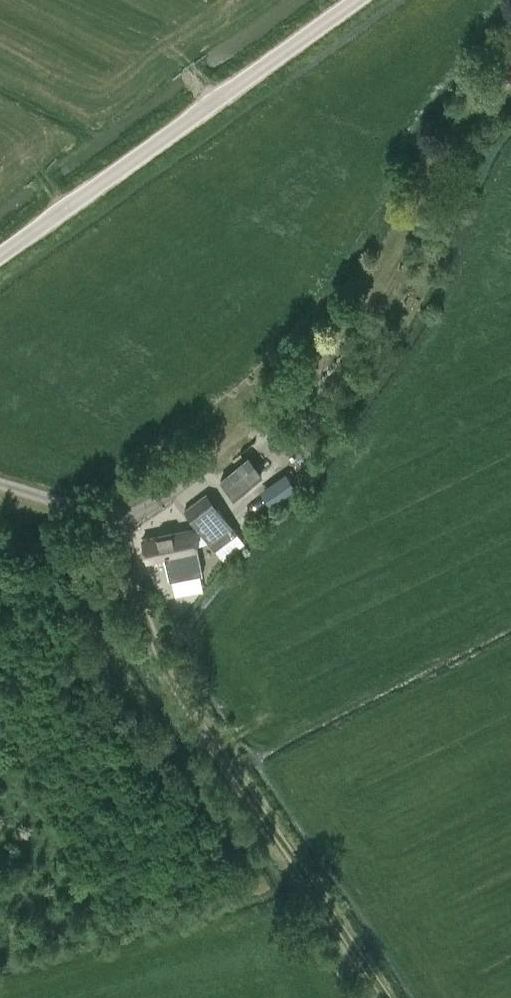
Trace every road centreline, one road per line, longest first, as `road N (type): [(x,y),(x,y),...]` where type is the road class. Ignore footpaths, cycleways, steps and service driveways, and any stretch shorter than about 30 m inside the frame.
road 1 (track): [(386,997),(113,587),(89,515),(0,484)]
road 2 (unclassified): [(0,260),(369,0)]

